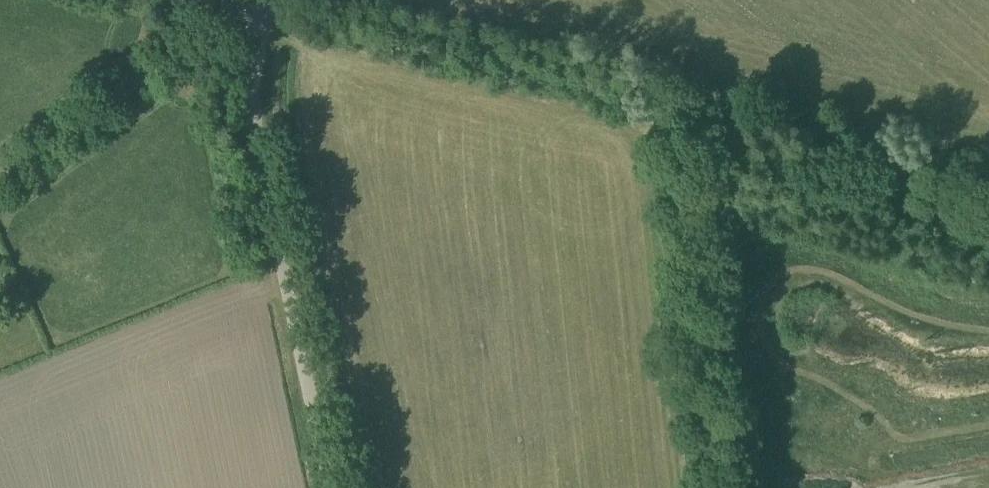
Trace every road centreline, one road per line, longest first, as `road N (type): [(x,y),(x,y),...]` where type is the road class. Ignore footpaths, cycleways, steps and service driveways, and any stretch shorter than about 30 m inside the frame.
road 1 (unclassified): [(332,487),(253,112),(253,52),(271,0)]

